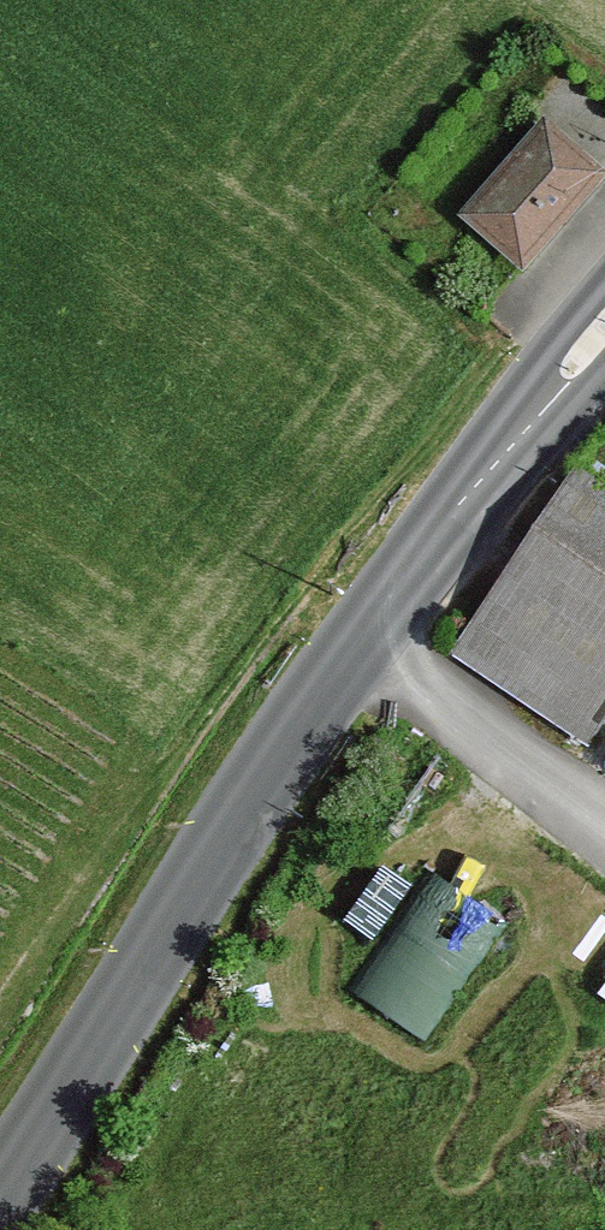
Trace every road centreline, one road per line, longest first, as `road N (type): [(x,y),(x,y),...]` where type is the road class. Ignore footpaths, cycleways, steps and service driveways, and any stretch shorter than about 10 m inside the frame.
road 1 (tertiary): [(604,328),(413,568),(275,762),(0,1195)]
road 2 (track): [(413,568),(352,557),(322,560),(295,576),(250,623),(0,996)]

